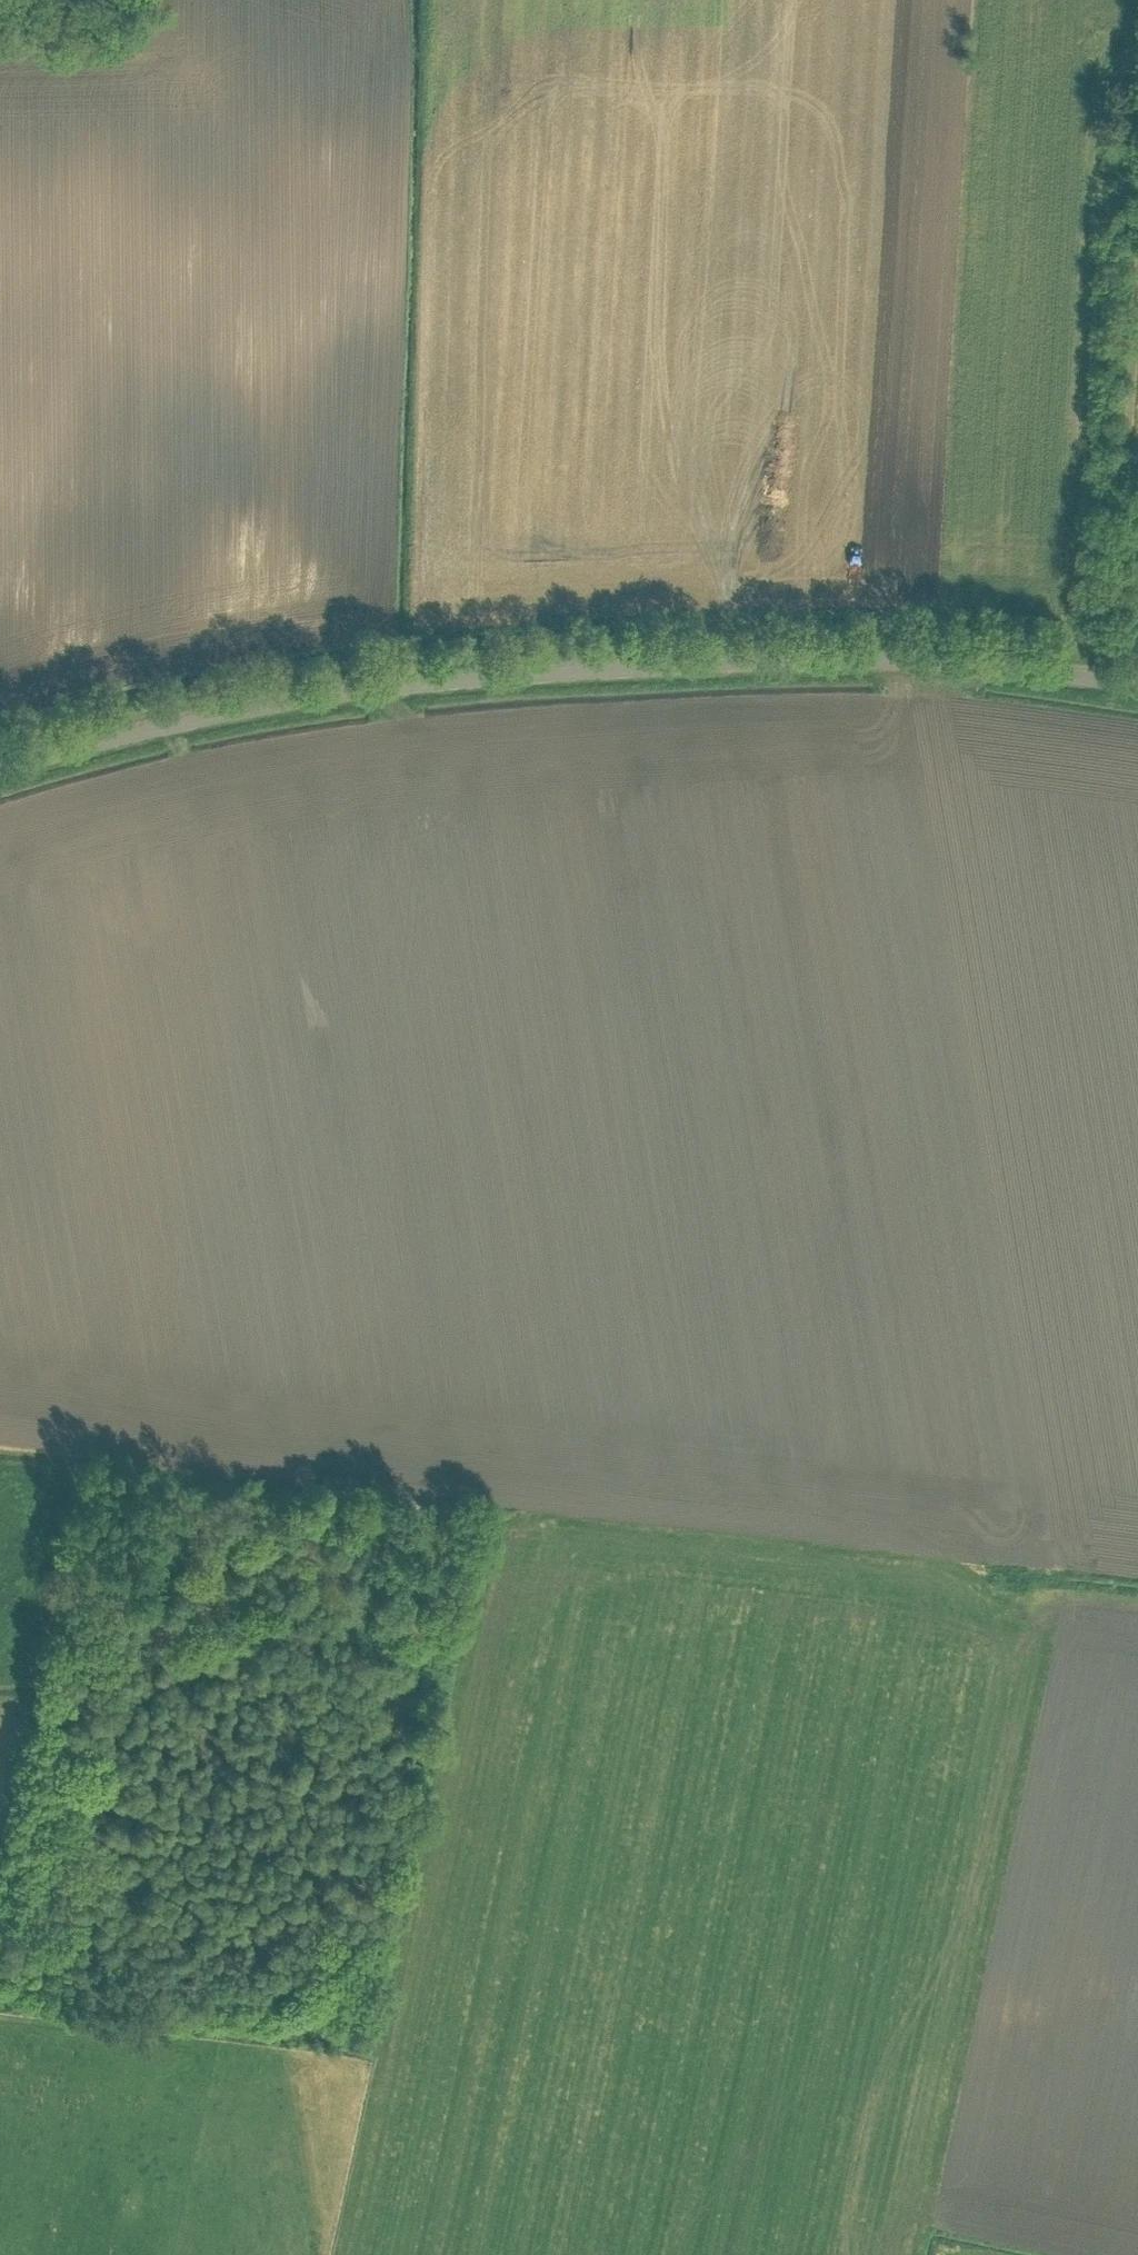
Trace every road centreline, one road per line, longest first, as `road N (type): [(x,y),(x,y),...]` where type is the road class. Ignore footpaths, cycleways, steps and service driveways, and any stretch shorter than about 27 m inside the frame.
road 1 (unclassified): [(0,772),(186,720),(402,683),(884,660),(1137,683)]
road 2 (track): [(1103,678),(1137,262)]

